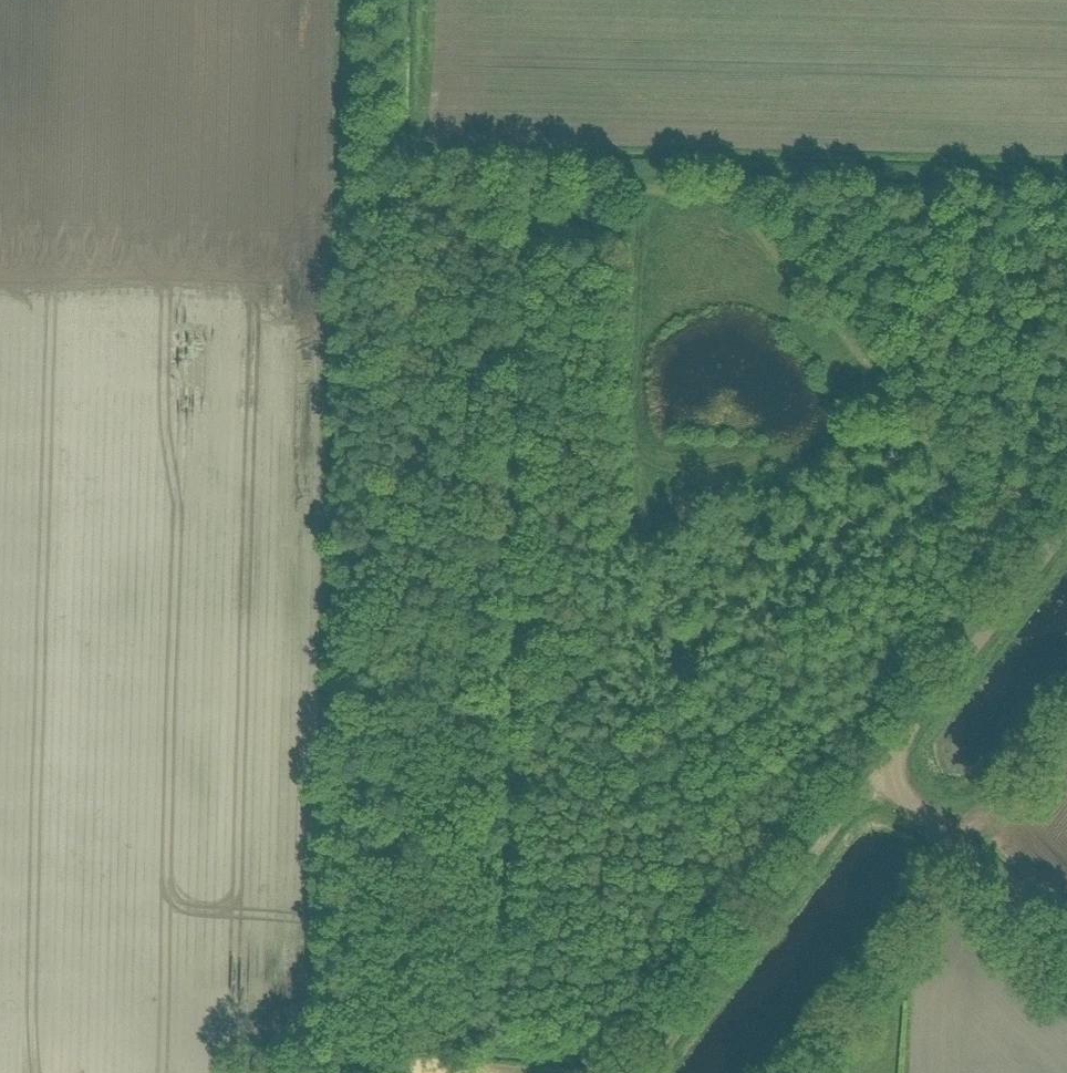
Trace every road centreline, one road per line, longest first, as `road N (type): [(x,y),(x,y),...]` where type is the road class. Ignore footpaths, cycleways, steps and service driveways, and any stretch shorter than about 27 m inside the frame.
road 1 (unclassified): [(955,848),(876,776),(1066,528)]
road 2 (track): [(876,776),(652,1065)]
road 3 (unclassified): [(791,1072),(955,848)]
road 4 (track): [(955,848),(1066,706)]
road 5 (unclassified): [(1066,961),(955,848)]

